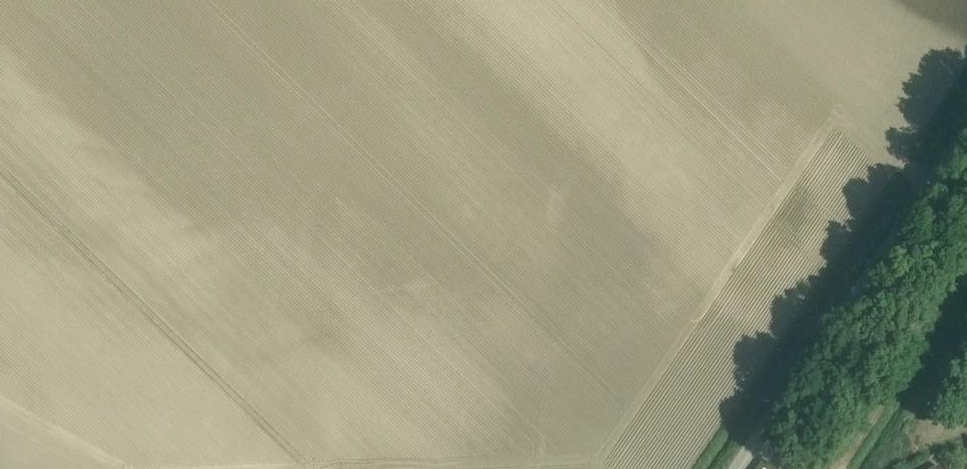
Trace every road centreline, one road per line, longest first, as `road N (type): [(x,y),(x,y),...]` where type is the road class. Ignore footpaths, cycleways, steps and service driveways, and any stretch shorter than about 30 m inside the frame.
road 1 (unclassified): [(734,468),(966,128)]
road 2 (track): [(849,468),(966,294)]

